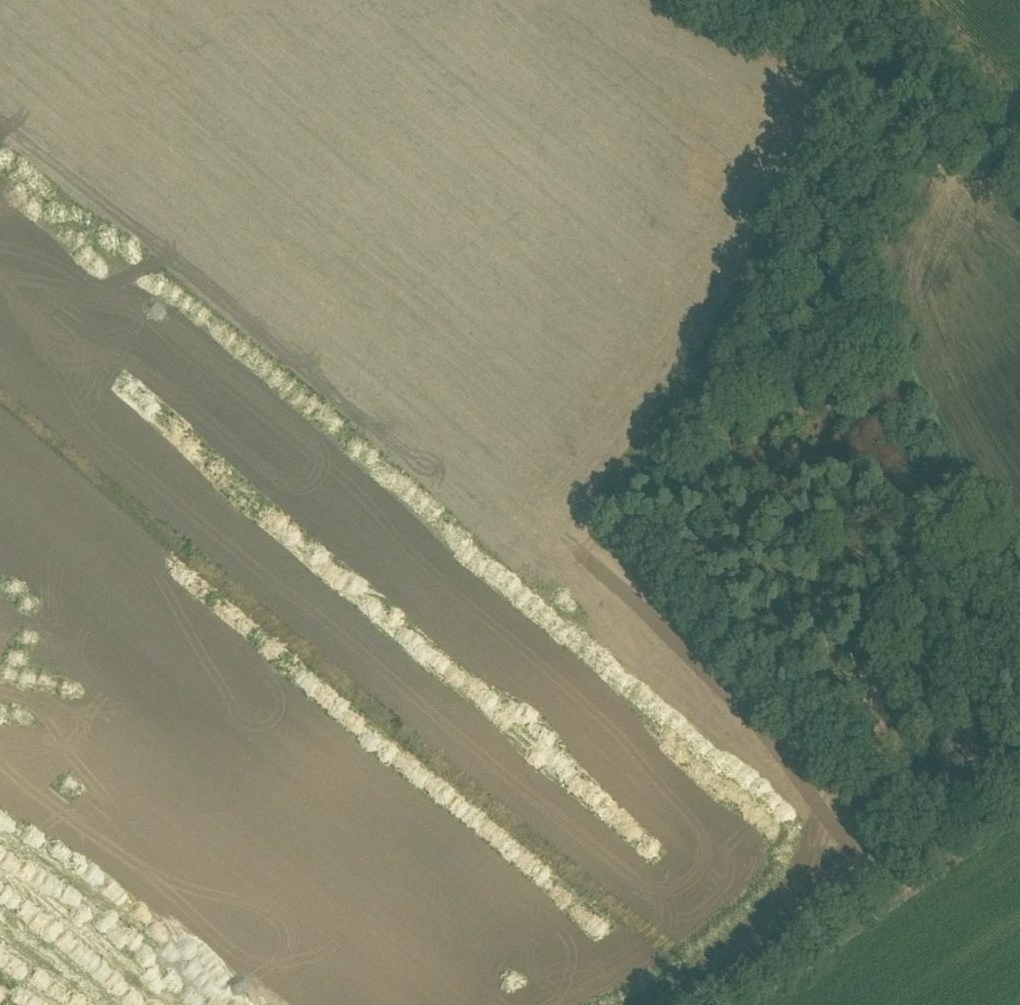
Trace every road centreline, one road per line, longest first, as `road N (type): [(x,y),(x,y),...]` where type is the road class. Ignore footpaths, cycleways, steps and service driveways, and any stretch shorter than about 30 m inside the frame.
road 1 (residential): [(731,0),(892,82),(1019,125)]

